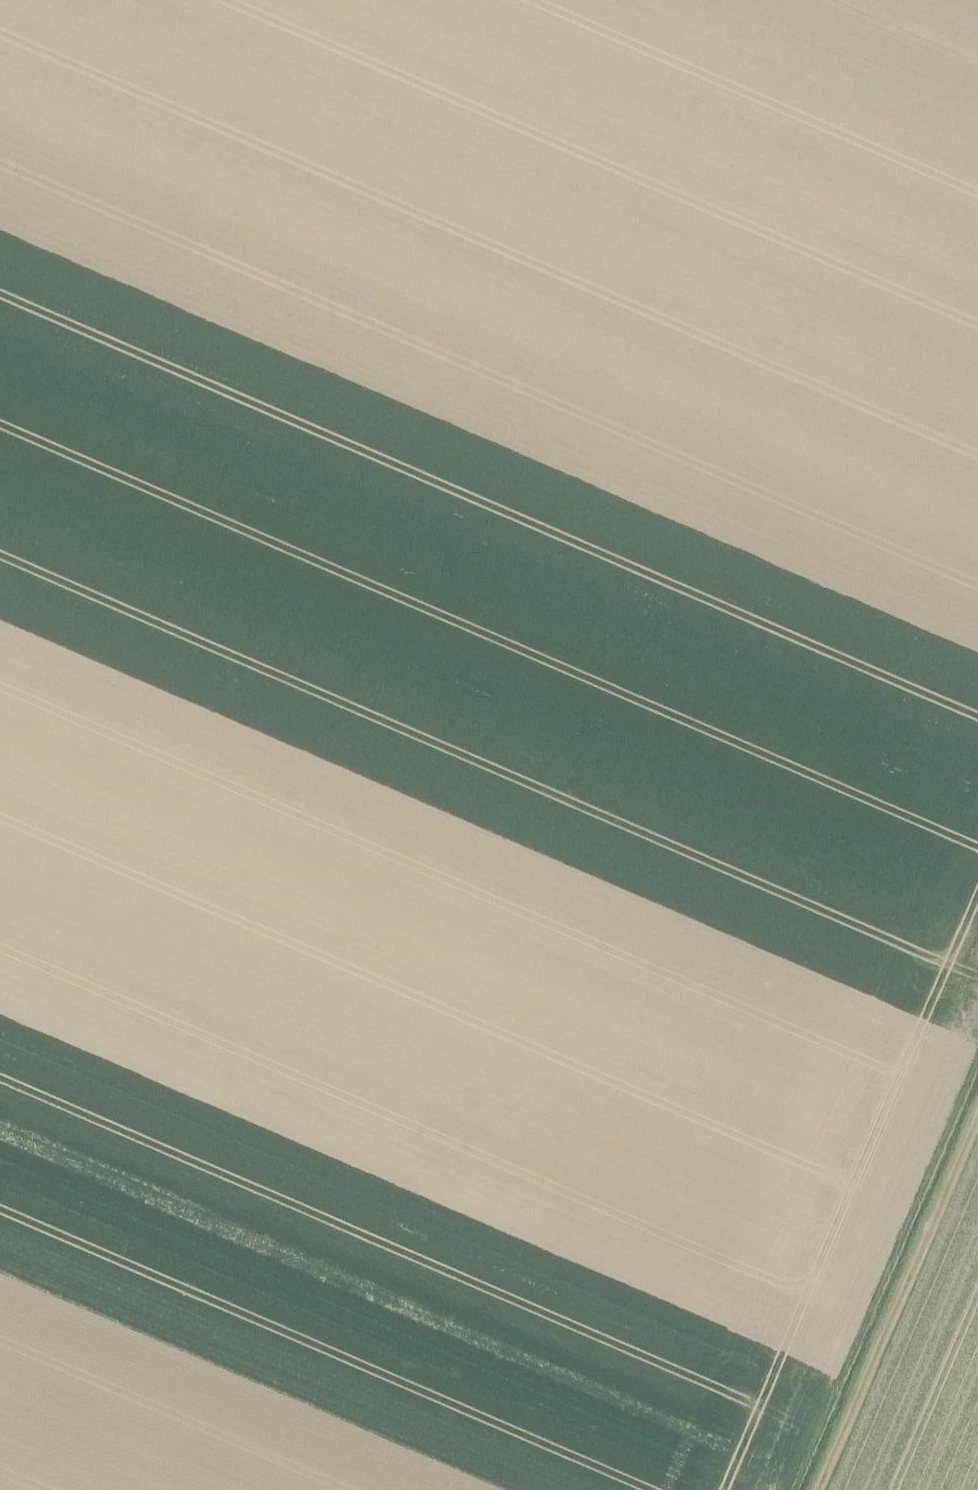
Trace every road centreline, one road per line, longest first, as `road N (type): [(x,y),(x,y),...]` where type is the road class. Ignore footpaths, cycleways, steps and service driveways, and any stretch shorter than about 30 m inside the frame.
road 1 (track): [(977,1133),(825,1489)]

